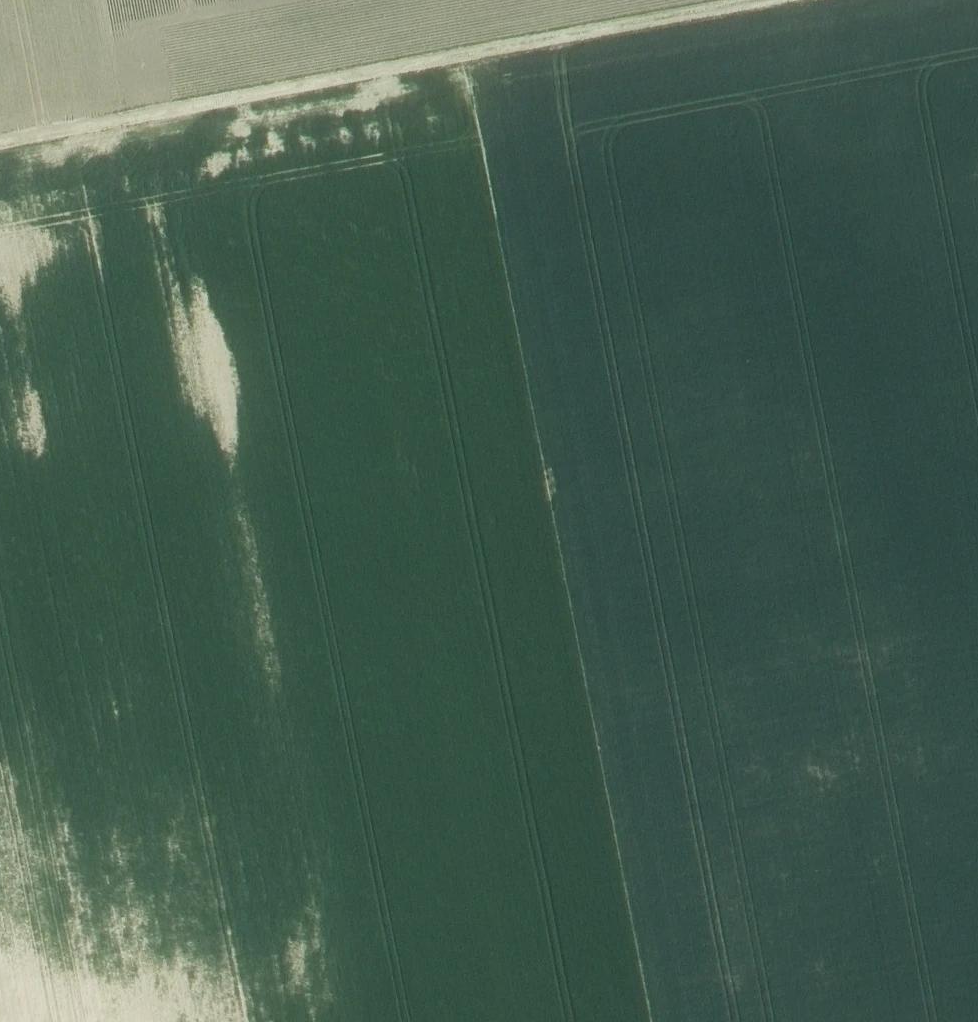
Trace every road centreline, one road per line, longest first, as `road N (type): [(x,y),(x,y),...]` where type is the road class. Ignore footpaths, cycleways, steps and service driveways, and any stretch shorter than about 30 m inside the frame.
road 1 (track): [(752,0),(0,140)]

